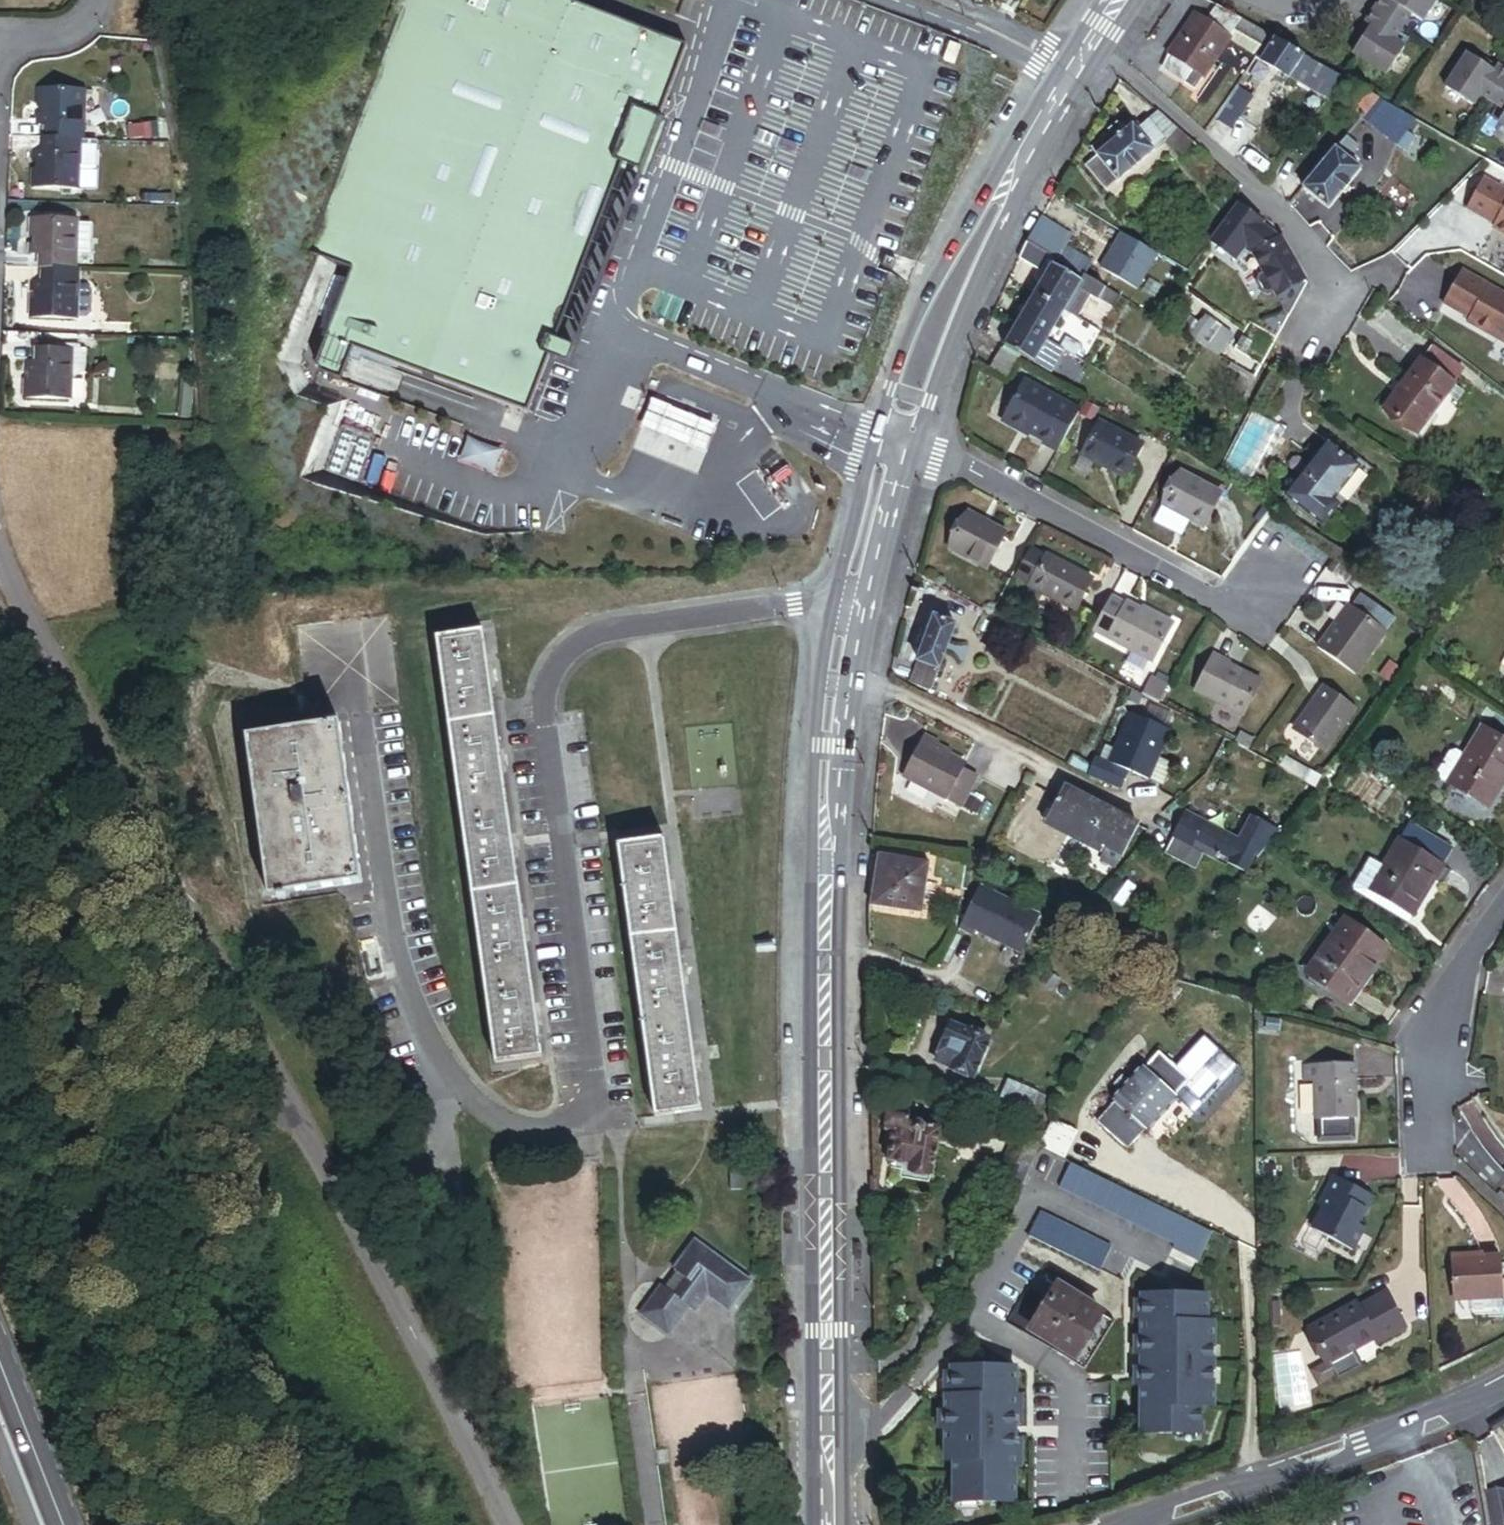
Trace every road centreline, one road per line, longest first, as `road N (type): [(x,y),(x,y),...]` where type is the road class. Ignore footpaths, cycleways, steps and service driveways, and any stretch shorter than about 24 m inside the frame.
road 1 (residential): [(852,610),(792,604),(646,625),(594,636),(554,668),(541,710),(600,1104),(582,1121),(519,1130),(477,1108),(427,1043),(384,943),(344,635)]
road 2 (residential): [(0,547),(514,1524)]
road 3 (secondary): [(829,1524),(824,929),(831,747),(852,610)]
road 4 (residential): [(1304,370),(1335,288),(1277,210),(1091,43)]
road 5 (residential): [(895,436),(1215,596),(1267,586)]
road 6 (secondary): [(895,436),(952,287),(1073,72)]
road 7 (residential): [(1125,1524),(1441,1418),(1503,1384)]
road 8 (residential): [(1417,1141),(1424,1060),(1462,972),(1503,909)]
road 9 (secondary): [(852,610),(895,436)]
road 10 (secondary): [(59,1524),(0,1379)]
road 11 (residential): [(1073,72),(948,0)]
road 12 (residential): [(93,0),(87,22),(61,39),(14,44),(0,59)]

